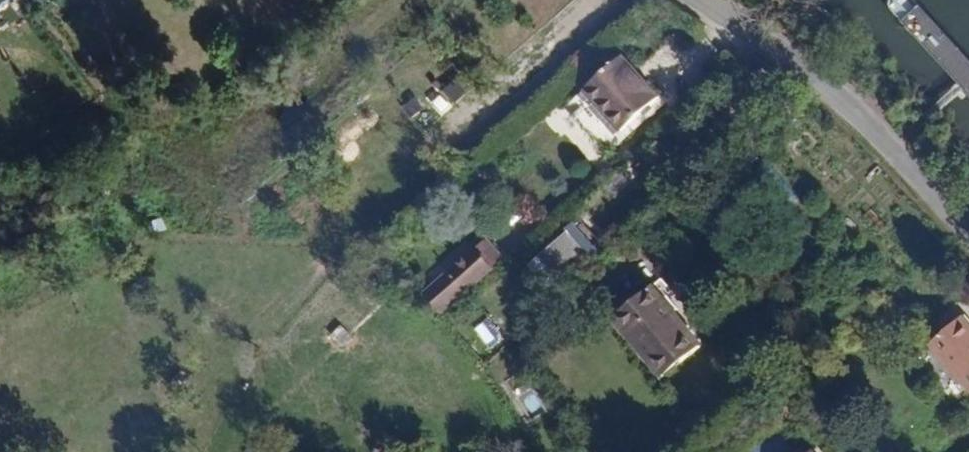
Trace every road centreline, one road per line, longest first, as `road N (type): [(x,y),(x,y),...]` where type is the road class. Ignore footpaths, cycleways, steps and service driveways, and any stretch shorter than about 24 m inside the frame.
road 1 (residential): [(668,0),(811,88),(943,195),(968,230)]

